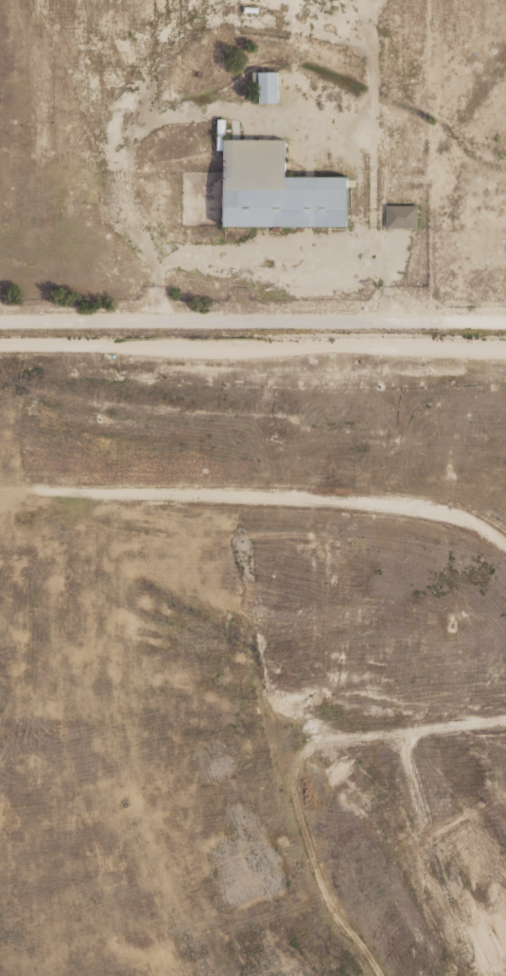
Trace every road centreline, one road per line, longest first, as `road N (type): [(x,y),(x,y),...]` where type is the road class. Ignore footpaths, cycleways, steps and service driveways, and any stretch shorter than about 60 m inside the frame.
road 1 (residential): [(149,322),(157,270),(147,174),(163,39),(182,22),(211,17),(267,23),(372,65),(390,330)]
road 2 (track): [(0,345),(505,347)]
road 3 (residential): [(0,321),(505,323)]
road 4 (track): [(505,548),(479,522),(431,505),(290,490),(47,490)]
road 5 (track): [(379,975),(319,884),(287,782),(295,762),(344,738),(505,722)]
road 6 (residential): [(153,137),(173,115),(230,107),(340,124),(372,143)]

